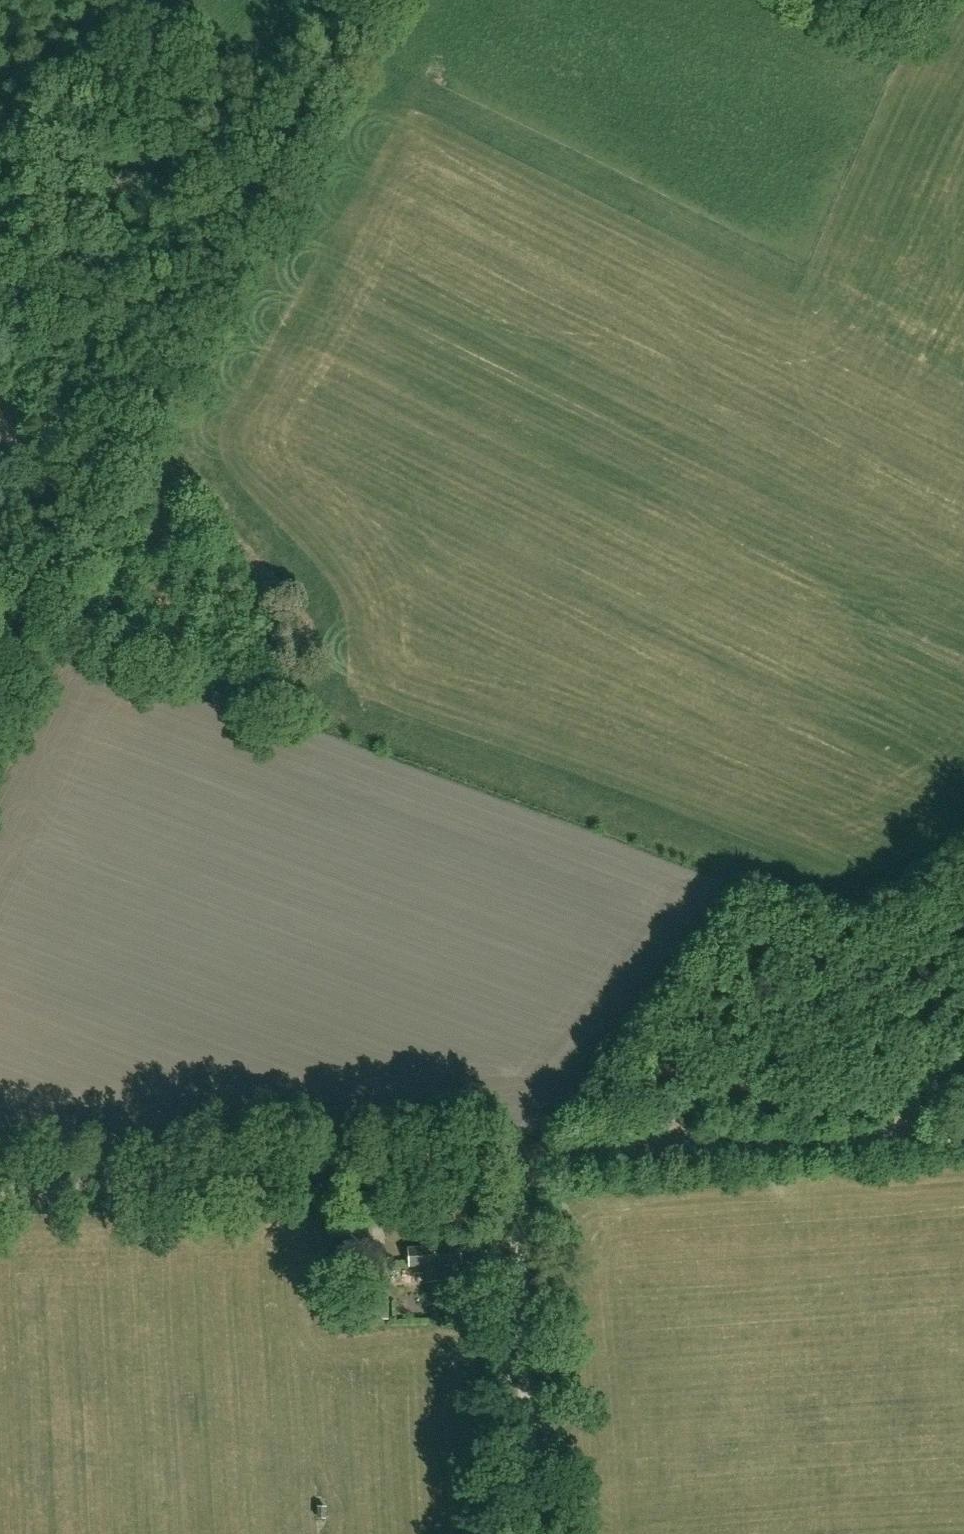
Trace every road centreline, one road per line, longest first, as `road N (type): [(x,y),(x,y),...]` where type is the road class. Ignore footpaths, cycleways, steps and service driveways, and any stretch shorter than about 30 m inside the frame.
road 1 (tertiary): [(0,1189),(602,1151),(963,905)]
road 2 (track): [(0,671),(159,377),(0,292)]
road 3 (track): [(349,0),(159,377)]

